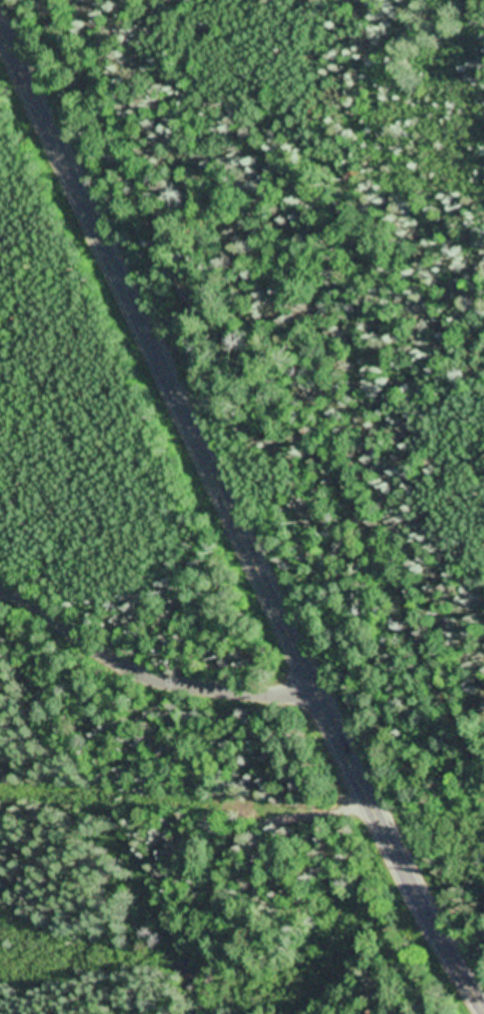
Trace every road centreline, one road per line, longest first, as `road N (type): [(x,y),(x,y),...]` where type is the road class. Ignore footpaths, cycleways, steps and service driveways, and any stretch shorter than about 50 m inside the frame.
road 1 (secondary): [(483,1006),(377,818),(0,35)]
road 2 (residential): [(0,580),(176,676),(317,684)]

